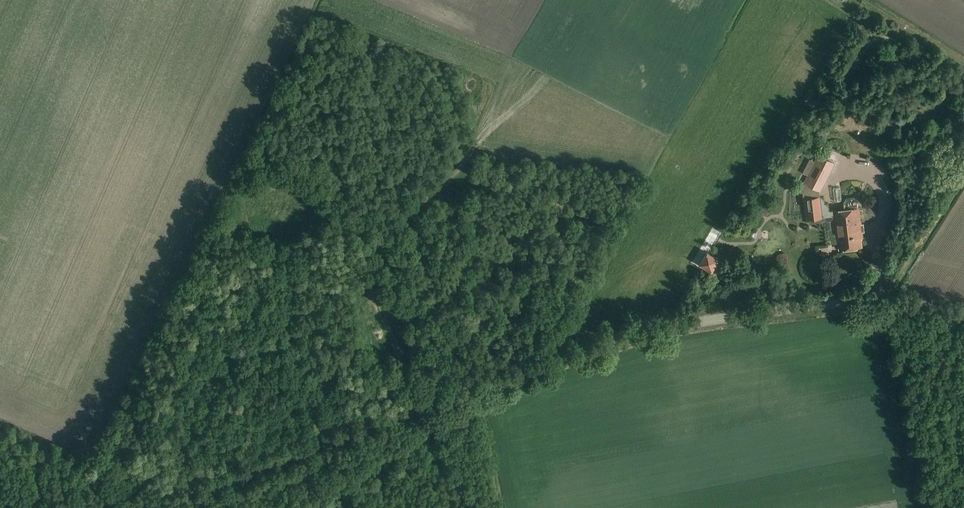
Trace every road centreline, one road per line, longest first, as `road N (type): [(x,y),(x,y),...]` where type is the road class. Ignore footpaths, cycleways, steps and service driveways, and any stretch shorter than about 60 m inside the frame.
road 1 (tertiary): [(963,316),(860,302),(651,331),(292,451),(156,507)]
road 2 (track): [(422,407),(376,273),(387,239),(464,164),(542,0)]
road 3 (track): [(949,312),(963,435)]

